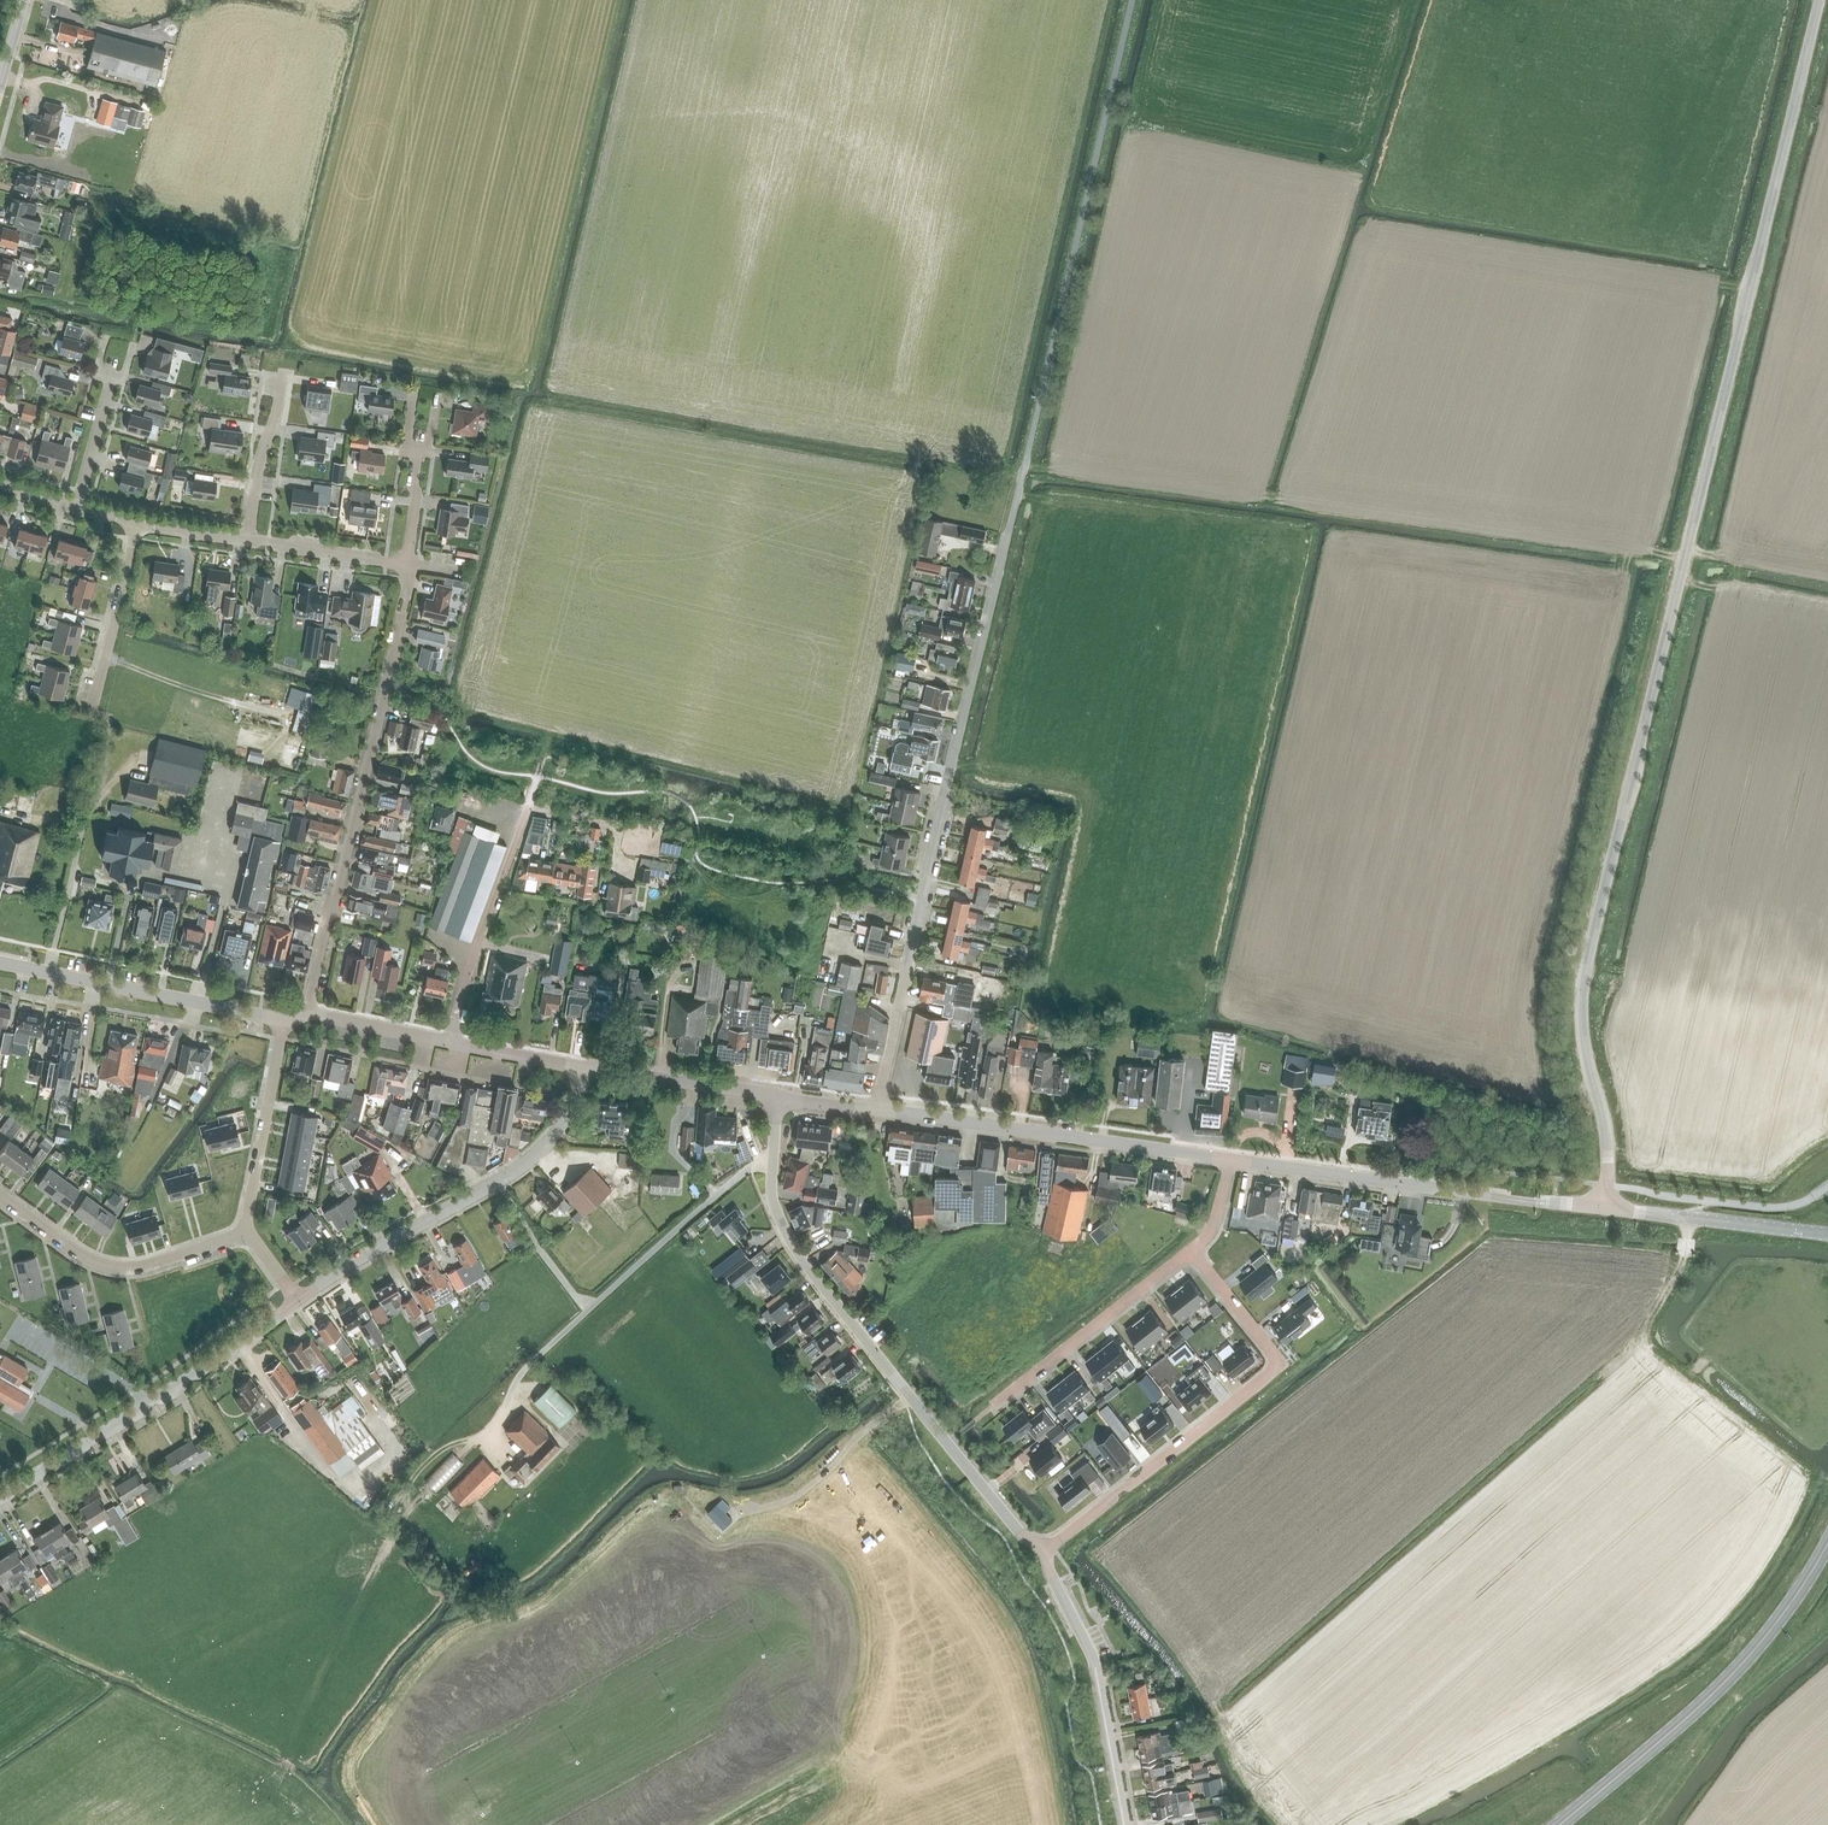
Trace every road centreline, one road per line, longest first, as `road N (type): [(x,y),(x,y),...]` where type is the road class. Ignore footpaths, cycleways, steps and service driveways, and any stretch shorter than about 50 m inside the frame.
road 1 (unclassified): [(1605,1208),(1605,1131),(1584,1048),(1584,975),(1819,0)]
road 2 (residential): [(877,1110),(1034,425)]
road 3 (tertiary): [(1044,1551),(1022,1536),(797,1252),(771,1189),(777,1096)]
road 4 (residential): [(1044,1551),(1281,1364),(1190,1250)]
road 5 (unclassified): [(1034,425),(1132,0)]
road 6 (residential): [(309,1013),(401,616)]
road 7 (primary): [(1827,1542),(1732,1674),(1559,1824)]
road 8 (residential): [(581,1067),(572,1112),(533,1156),(296,1301)]
road 9 (secondary): [(1605,1208),(1232,1159)]
road 10 (secondary): [(1232,1159),(877,1110)]
road 11 (residential): [(296,1301),(206,1369),(0,1495)]
road 12 (secondary): [(283,1020),(0,962)]
road 13 (tertiary): [(1124,1824),(1095,1668),(1044,1551)]
road 14 (residential): [(248,1231),(156,1263),(111,1267),(71,1249),(0,1196)]
road 15 (residential): [(995,1404),(1190,1250)]
road 16 (residential): [(450,1042),(471,960),(528,808)]
road 17 (secondary): [(1827,1234),(1605,1208)]
road 18 (residential): [(248,1231),(283,1020)]
road 19 (secondary): [(777,1096),(581,1067)]
road 20 (track): [(106,655),(286,716)]
road 21 (residential): [(92,708),(136,524)]
road 22 (residential): [(248,541),(284,373)]
road 23 (residential): [(406,565),(248,541)]
road 24 (secondary): [(450,1042),(309,1013)]
road 25 (residential): [(76,508),(111,375)]
road 26 (secondary): [(581,1067),(450,1042)]

